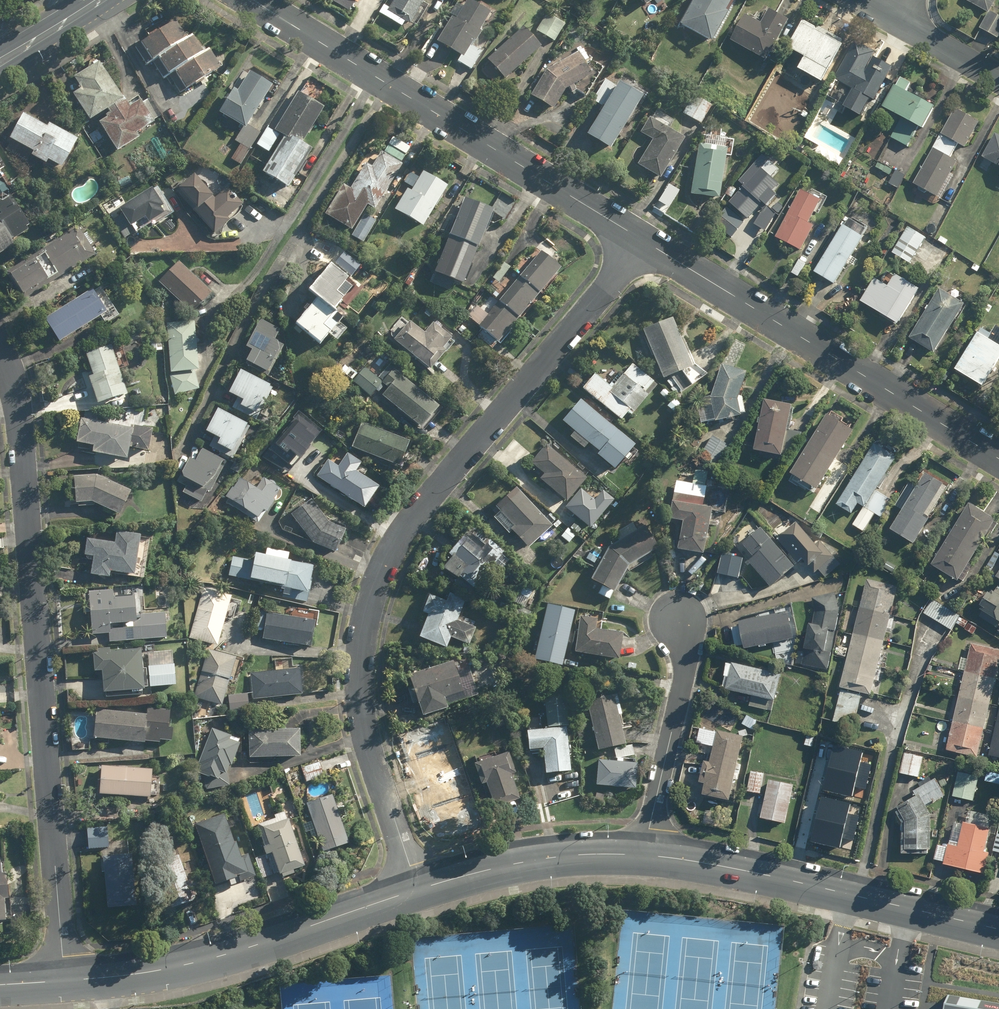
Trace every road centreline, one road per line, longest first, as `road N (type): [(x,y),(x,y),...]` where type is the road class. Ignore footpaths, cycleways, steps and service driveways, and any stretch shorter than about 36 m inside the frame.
road 1 (residential): [(644,241),(410,521),(380,580),(363,645),(362,711),(418,889)]
road 2 (residential): [(63,981),(20,414),(0,352)]
road 3 (residential): [(644,241),(253,0)]
road 4 (residential): [(998,459),(644,241)]
road 5 (secondary): [(63,981),(206,960),(418,889)]
road 6 (secondary): [(645,855),(998,931)]
road 7 (residential): [(679,620),(687,668),(645,855)]
road 8 (secondary): [(418,889),(560,856),(645,855)]
road 9 (secondary): [(0,62),(103,0)]
road 10 (residential): [(894,16),(998,75)]

